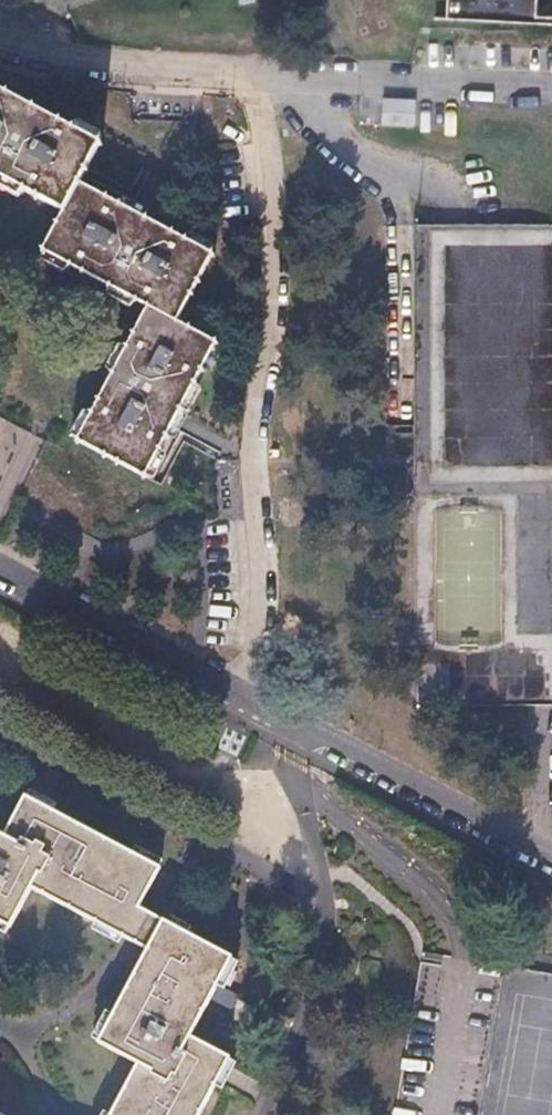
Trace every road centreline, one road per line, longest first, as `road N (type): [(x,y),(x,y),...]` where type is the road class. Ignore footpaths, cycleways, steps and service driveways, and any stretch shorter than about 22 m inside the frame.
road 1 (residential): [(0,577),(551,864)]
road 2 (residential): [(551,94),(140,75),(0,33)]

